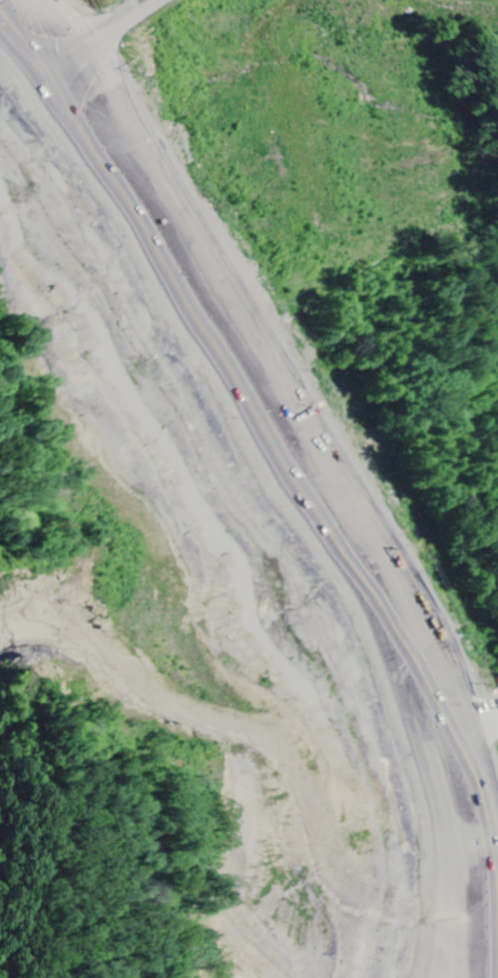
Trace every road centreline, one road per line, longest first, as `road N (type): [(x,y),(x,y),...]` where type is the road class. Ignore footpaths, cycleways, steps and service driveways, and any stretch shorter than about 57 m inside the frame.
road 1 (trunk): [(443,645),(135,127)]
road 2 (trunk): [(443,645),(497,839)]
road 3 (trunk): [(27,0),(135,127)]
road 4 (trunk): [(135,127),(120,93),(48,0)]
road 5 (trunk): [(497,776),(467,684),(443,645)]

